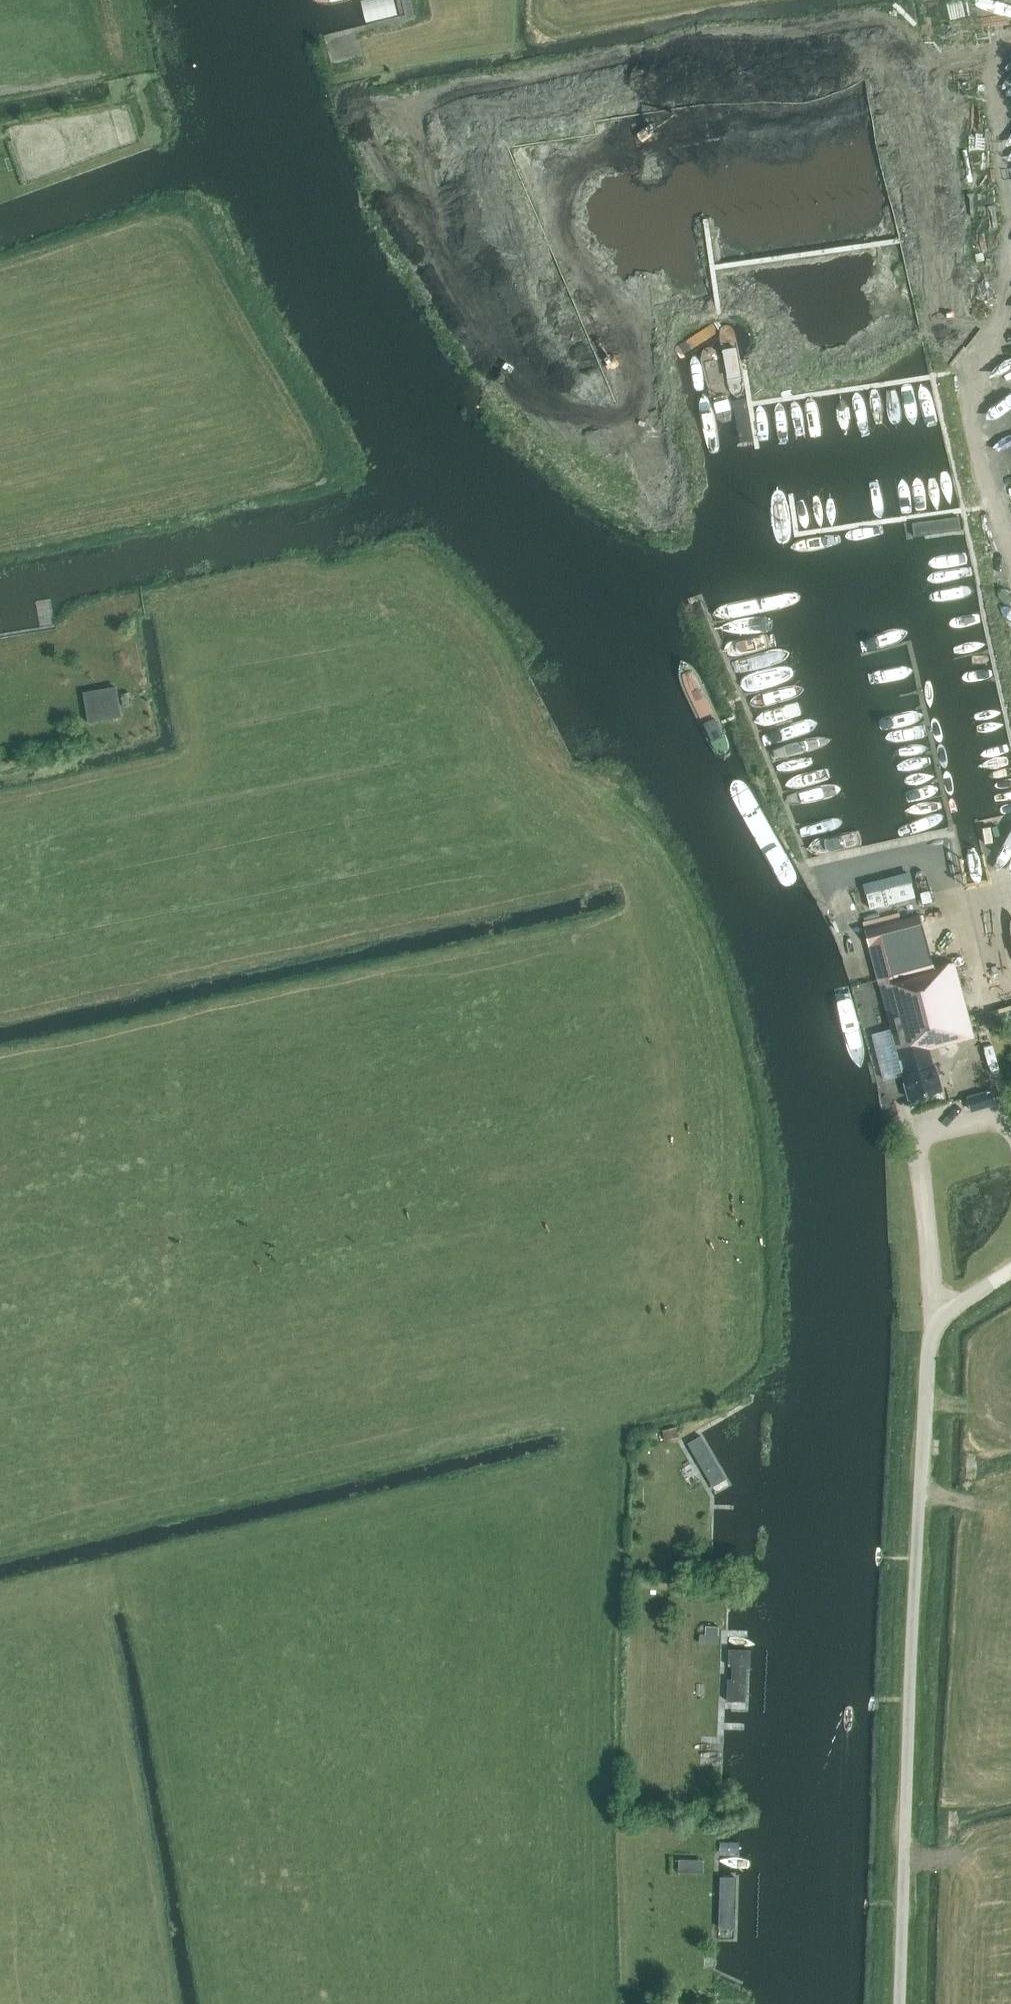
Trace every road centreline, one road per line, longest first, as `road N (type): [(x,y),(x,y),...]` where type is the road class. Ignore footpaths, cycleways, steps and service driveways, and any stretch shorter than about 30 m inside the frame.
road 1 (unclassified): [(900,2003),(931,1336),(952,1307),(1010,1270)]

